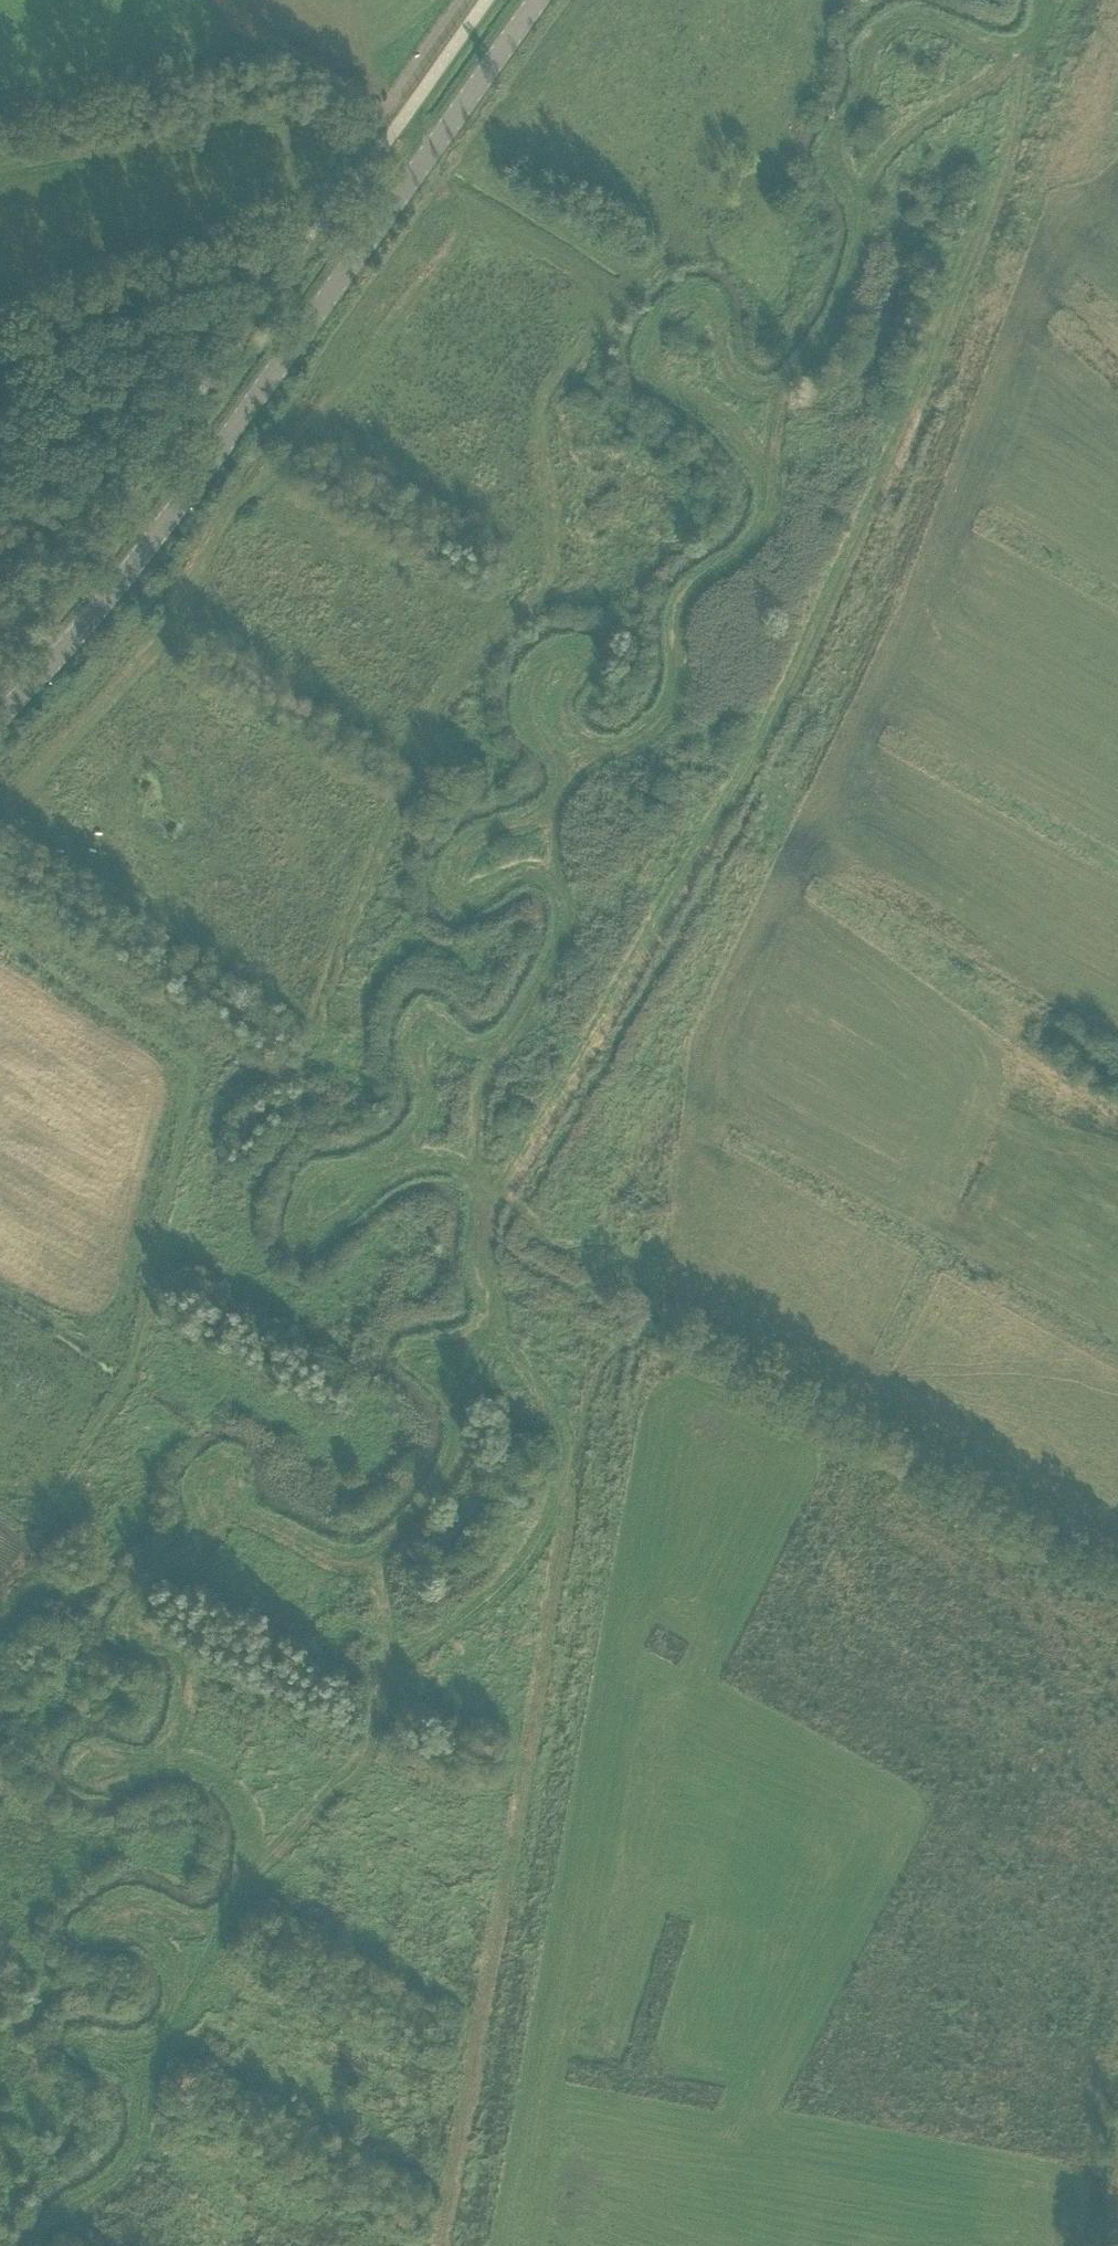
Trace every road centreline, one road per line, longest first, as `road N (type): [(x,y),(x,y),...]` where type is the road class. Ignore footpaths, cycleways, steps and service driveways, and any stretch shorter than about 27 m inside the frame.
road 1 (track): [(1042,0),(1025,52),(897,142),(867,182),(855,264),(823,342),(786,384),(758,536),(681,603),(662,720),(599,757),(558,820),(568,917),(555,954),(489,1064),(477,1162),(486,1187)]
road 2 (track): [(486,1187),(491,1310),(437,1492),(390,1547),(386,1682),(371,1741),(259,1882),(199,1976),(137,2104),(139,2130),(119,2174),(60,2215),(37,2245)]
road 3 (tertiary): [(0,715),(83,631),(541,0)]
road 4 (track): [(491,1310),(559,1432),(558,1472),(538,1527),(386,1682)]
road 5 (track): [(0,334),(175,264),(248,249),(297,254)]

